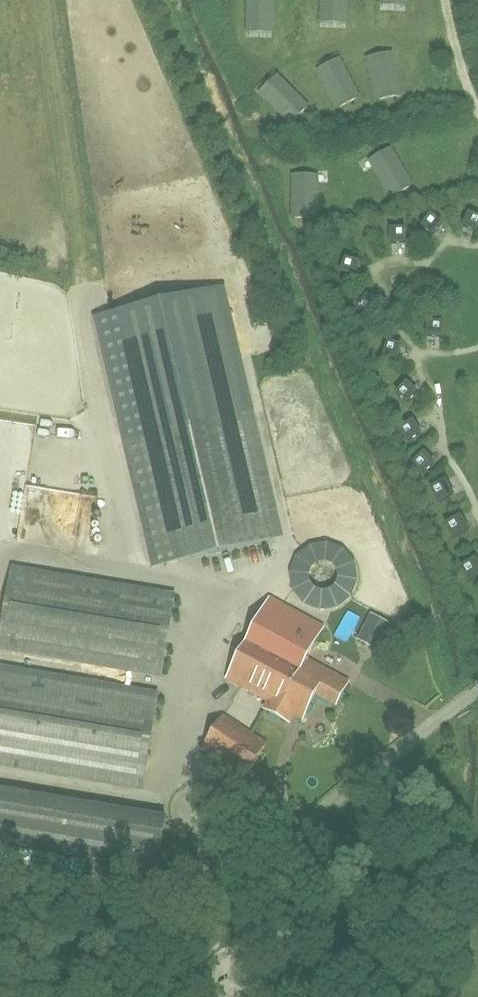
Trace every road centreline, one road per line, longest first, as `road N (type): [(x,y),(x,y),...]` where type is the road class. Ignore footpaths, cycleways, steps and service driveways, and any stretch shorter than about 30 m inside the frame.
road 1 (unclassified): [(297,996),(286,839),(477,695)]

